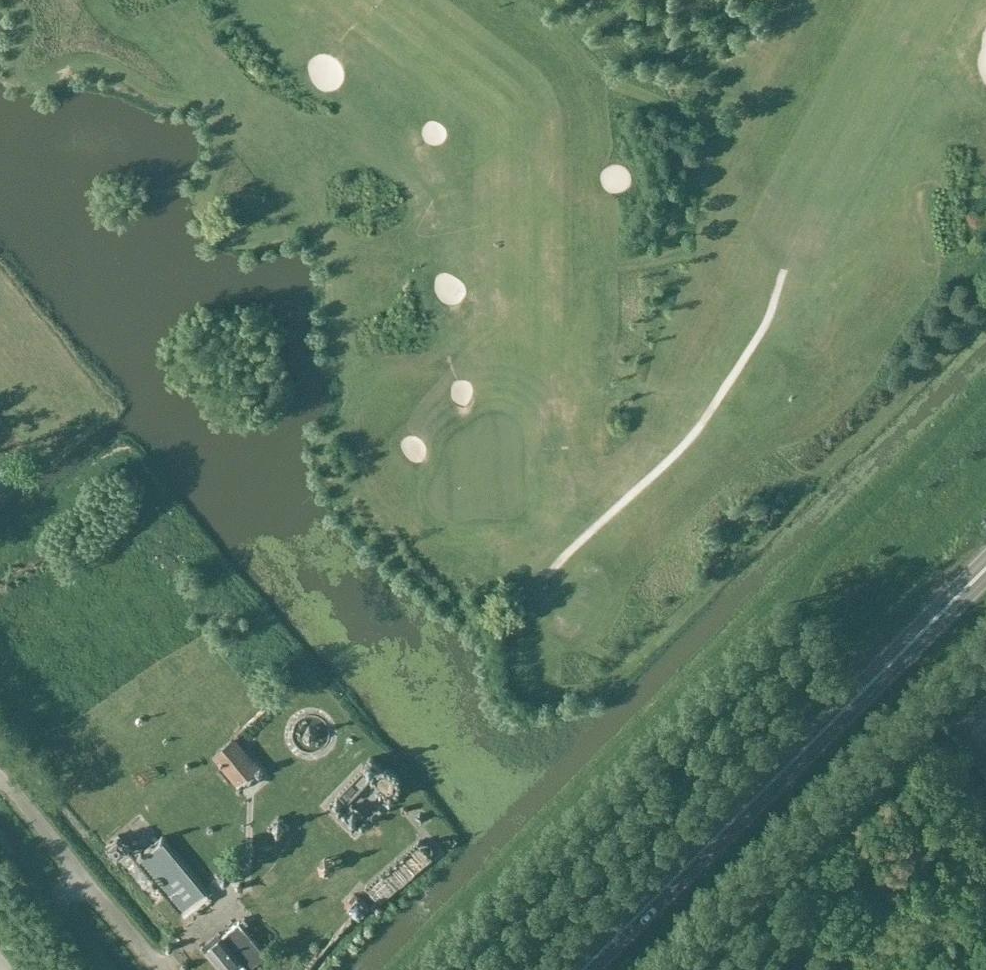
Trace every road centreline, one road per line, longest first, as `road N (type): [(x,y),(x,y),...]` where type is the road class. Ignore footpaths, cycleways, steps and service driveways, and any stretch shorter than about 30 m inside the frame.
road 1 (trunk): [(605,969),(985,588)]
road 2 (unclassified): [(162,969),(0,781)]

